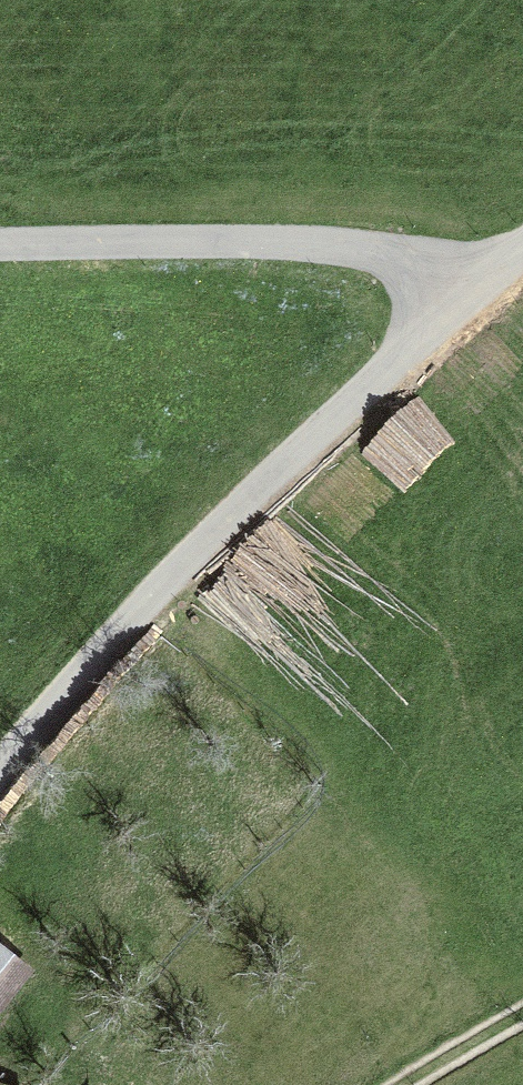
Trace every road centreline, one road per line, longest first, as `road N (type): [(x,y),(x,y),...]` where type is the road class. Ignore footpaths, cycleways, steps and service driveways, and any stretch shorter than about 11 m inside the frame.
road 1 (track): [(522,247),(401,342),(157,581),(0,765)]
road 2 (track): [(0,247),(306,246),(374,252),(485,280)]
road 3 (track): [(522,1014),(403,1084)]

